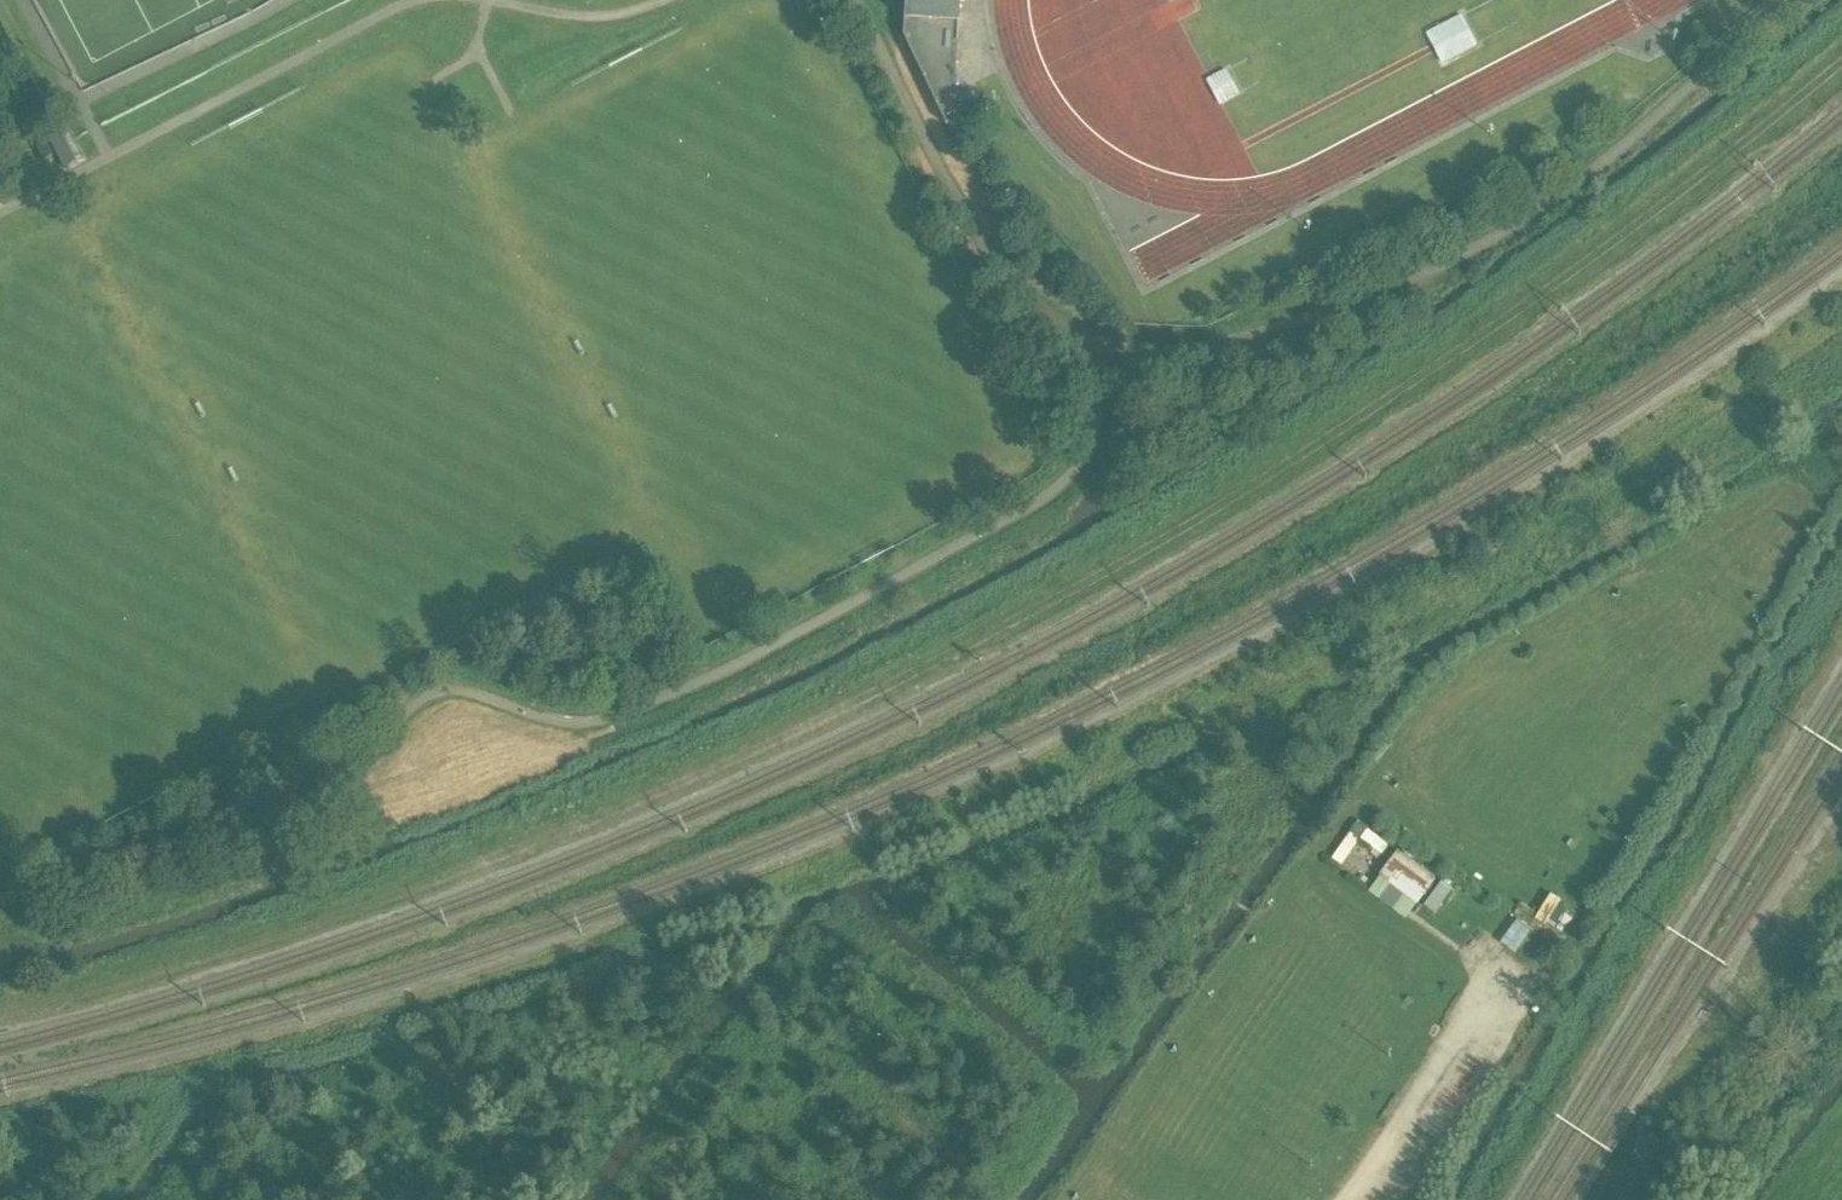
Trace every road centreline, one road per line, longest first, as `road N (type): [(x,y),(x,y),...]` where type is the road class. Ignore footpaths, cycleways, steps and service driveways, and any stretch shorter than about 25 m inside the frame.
road 1 (track): [(1841,68),(1525,309)]

